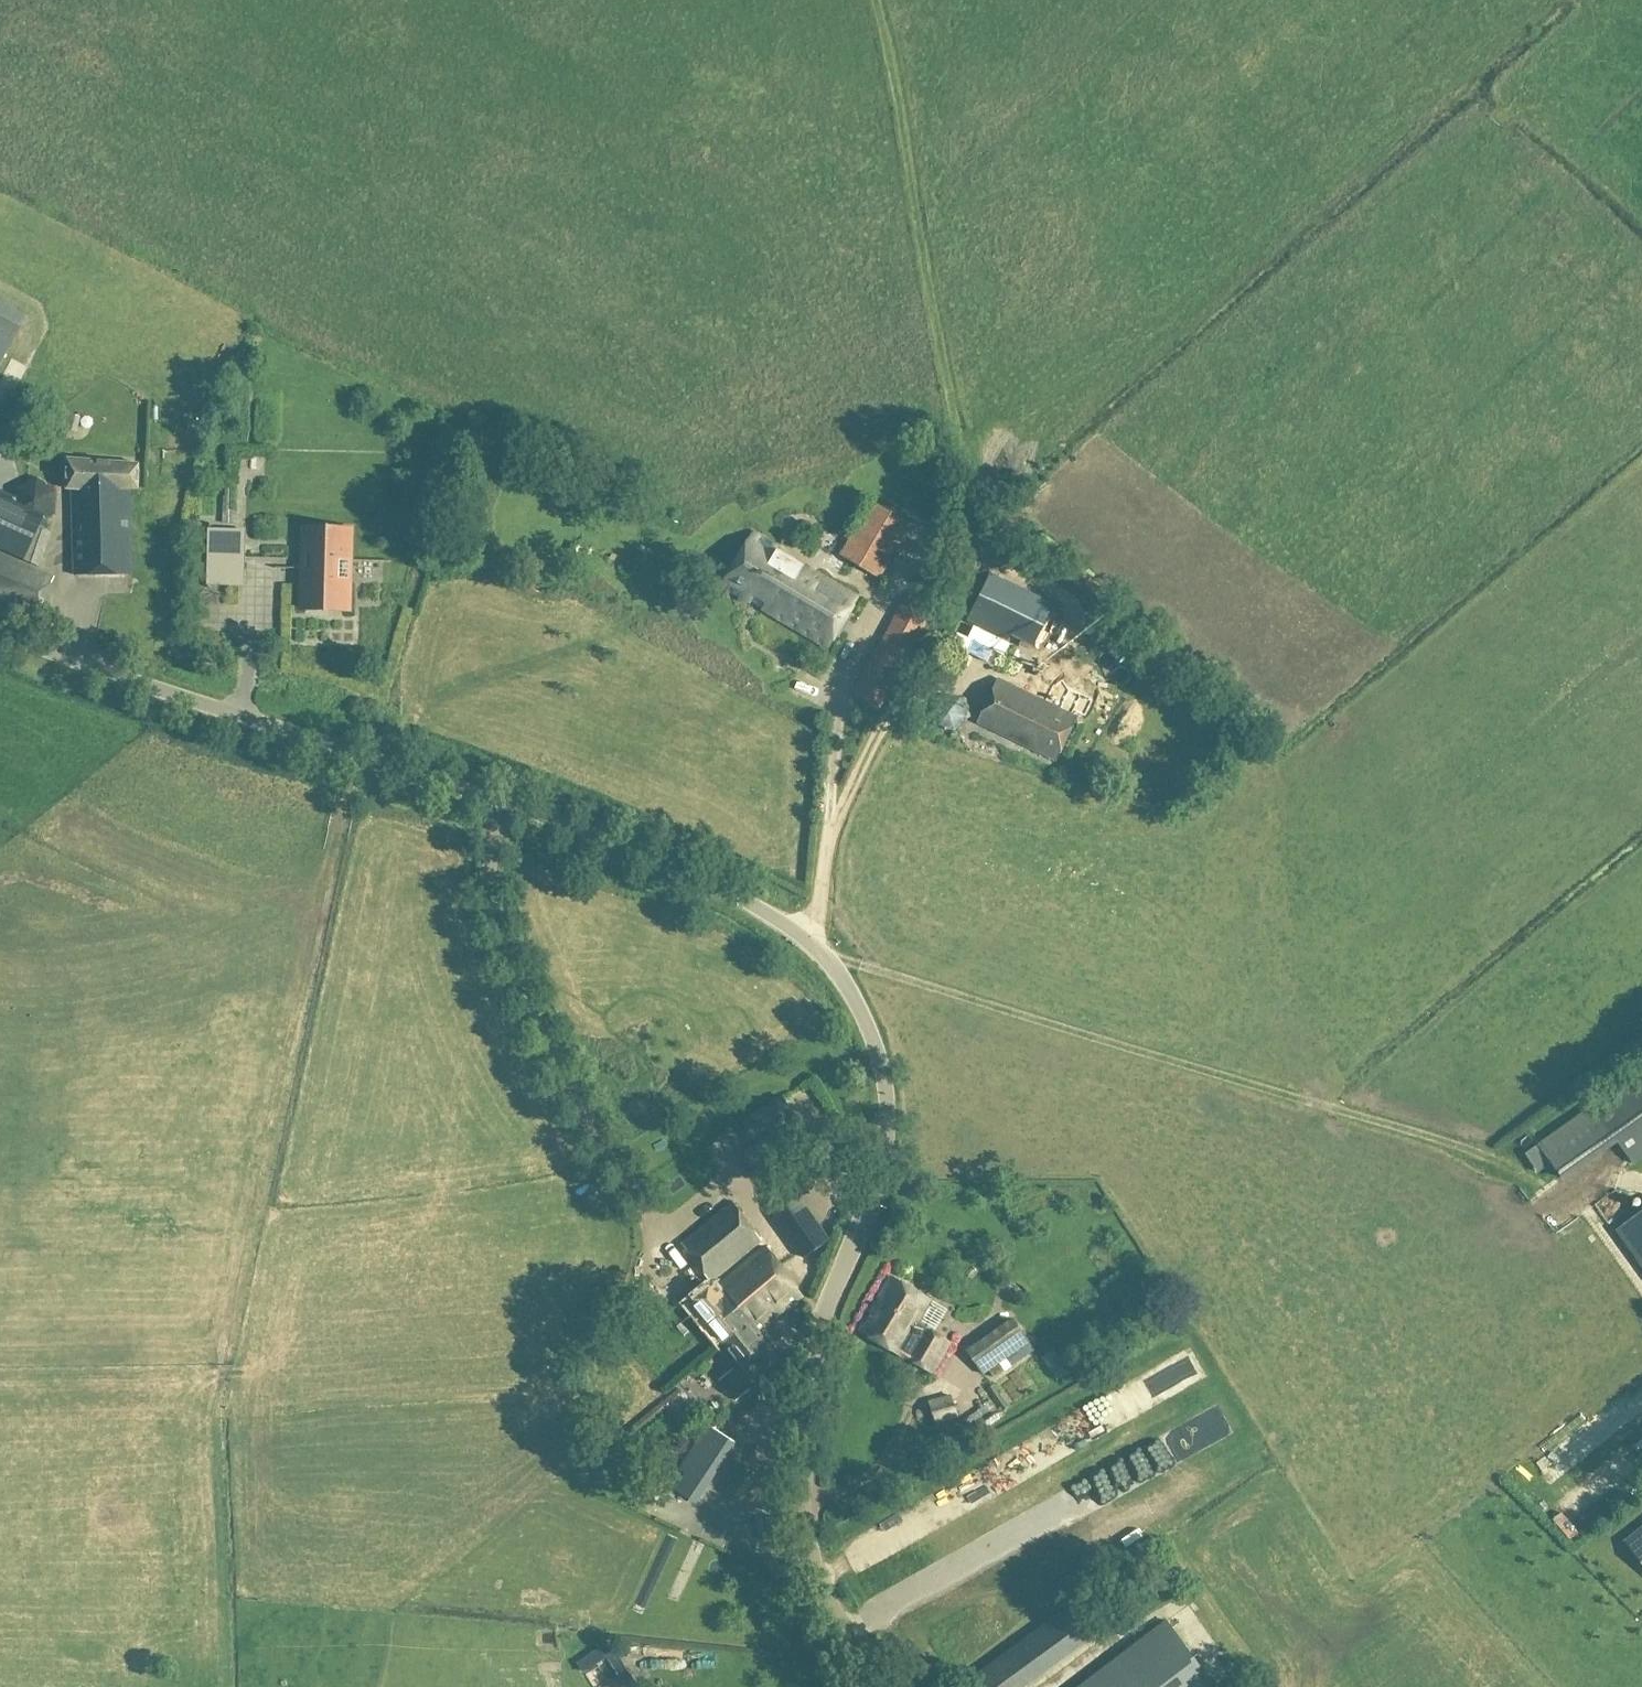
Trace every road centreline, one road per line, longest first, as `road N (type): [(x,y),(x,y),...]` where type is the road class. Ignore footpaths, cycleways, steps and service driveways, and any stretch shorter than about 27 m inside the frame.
road 1 (unclassified): [(0,630),(692,871),(786,924),(831,963)]
road 2 (unclassified): [(880,1686),(822,1593),(804,1495),(812,1382),(827,1314),(886,1151),(881,1065),(831,963)]
road 3 (track): [(874,0),(968,484),(955,586),(891,710)]

